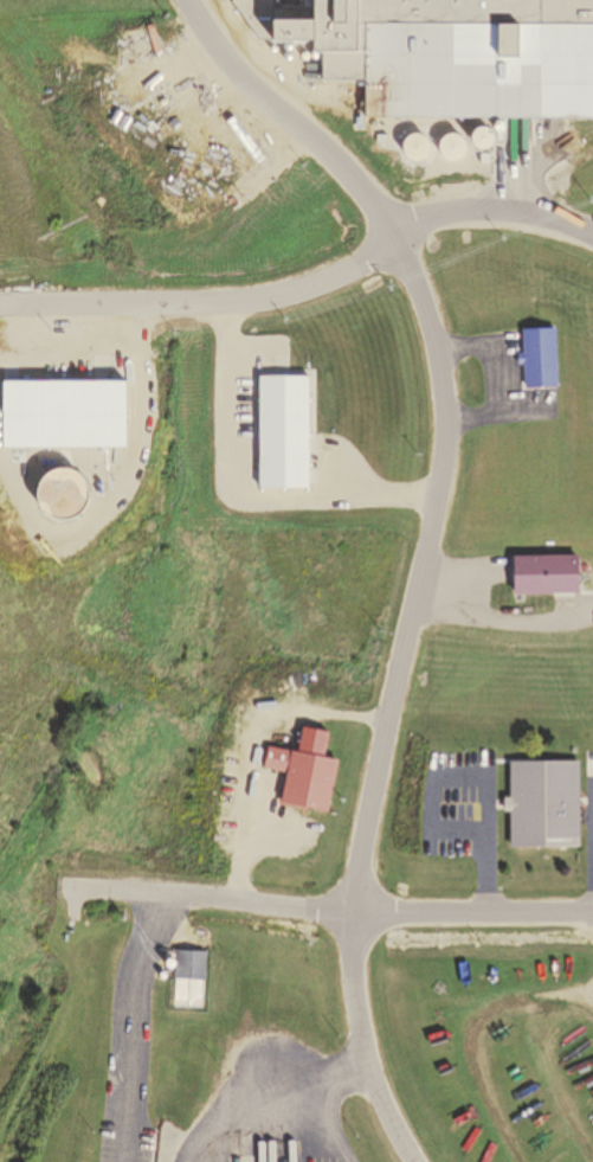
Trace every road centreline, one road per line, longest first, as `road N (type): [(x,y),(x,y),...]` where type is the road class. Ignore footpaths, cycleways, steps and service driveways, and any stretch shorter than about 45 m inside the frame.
road 1 (residential): [(420,1161),(359,1015),(352,940),(359,873),(447,464),(440,340),(419,272),(387,216),(217,45),(187,0)]
road 2 (residential): [(60,884),(354,909),(592,910)]
road 3 (residential): [(0,299),(279,294),(330,276),(399,233)]
road 4 (residential): [(399,233),(465,205),(516,206),(592,231)]

